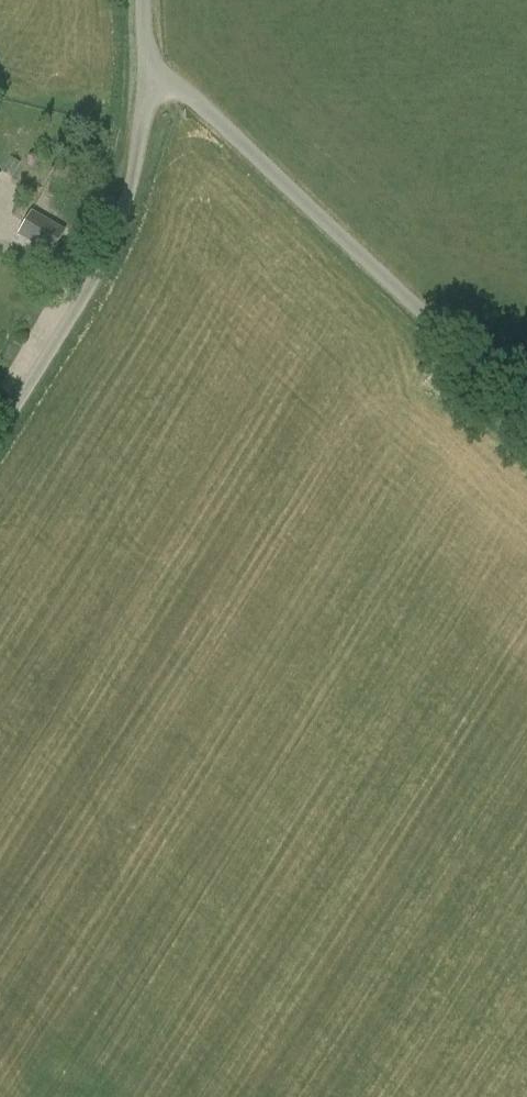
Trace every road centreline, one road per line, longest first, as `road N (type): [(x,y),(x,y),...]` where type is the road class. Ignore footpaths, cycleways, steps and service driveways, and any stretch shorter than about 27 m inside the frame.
road 1 (unclassified): [(151,0),(146,123),(123,226),(103,276),(0,436)]

